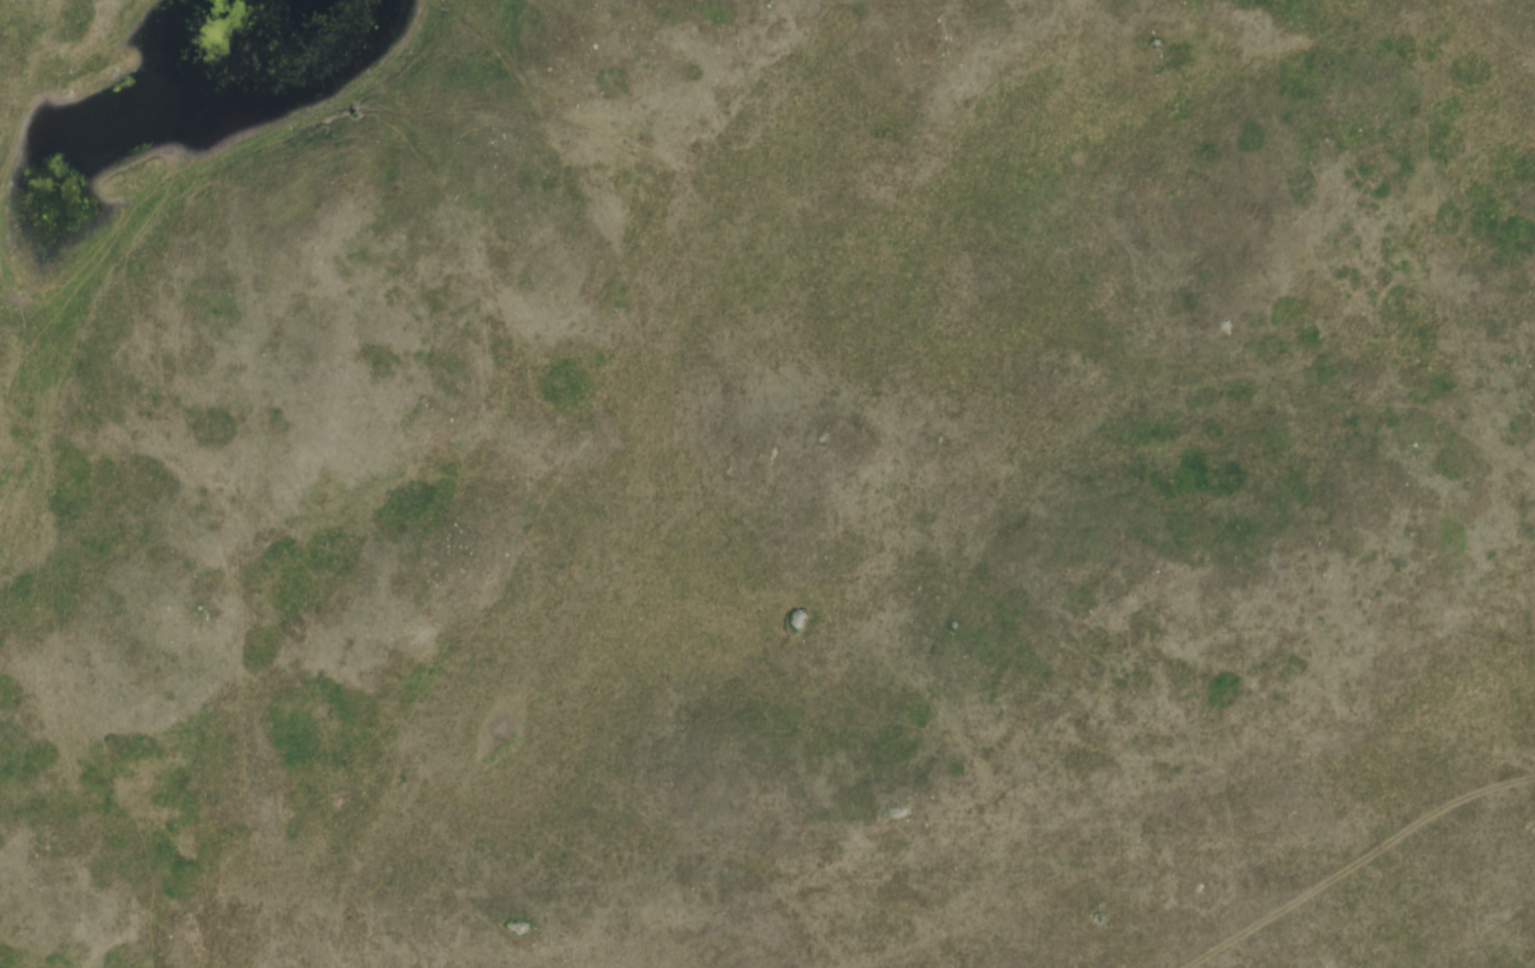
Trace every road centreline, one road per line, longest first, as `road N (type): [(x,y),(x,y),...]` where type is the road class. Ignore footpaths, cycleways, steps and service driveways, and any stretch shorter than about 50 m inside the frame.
road 1 (track): [(1534,768),(1436,805),(1171,967)]

